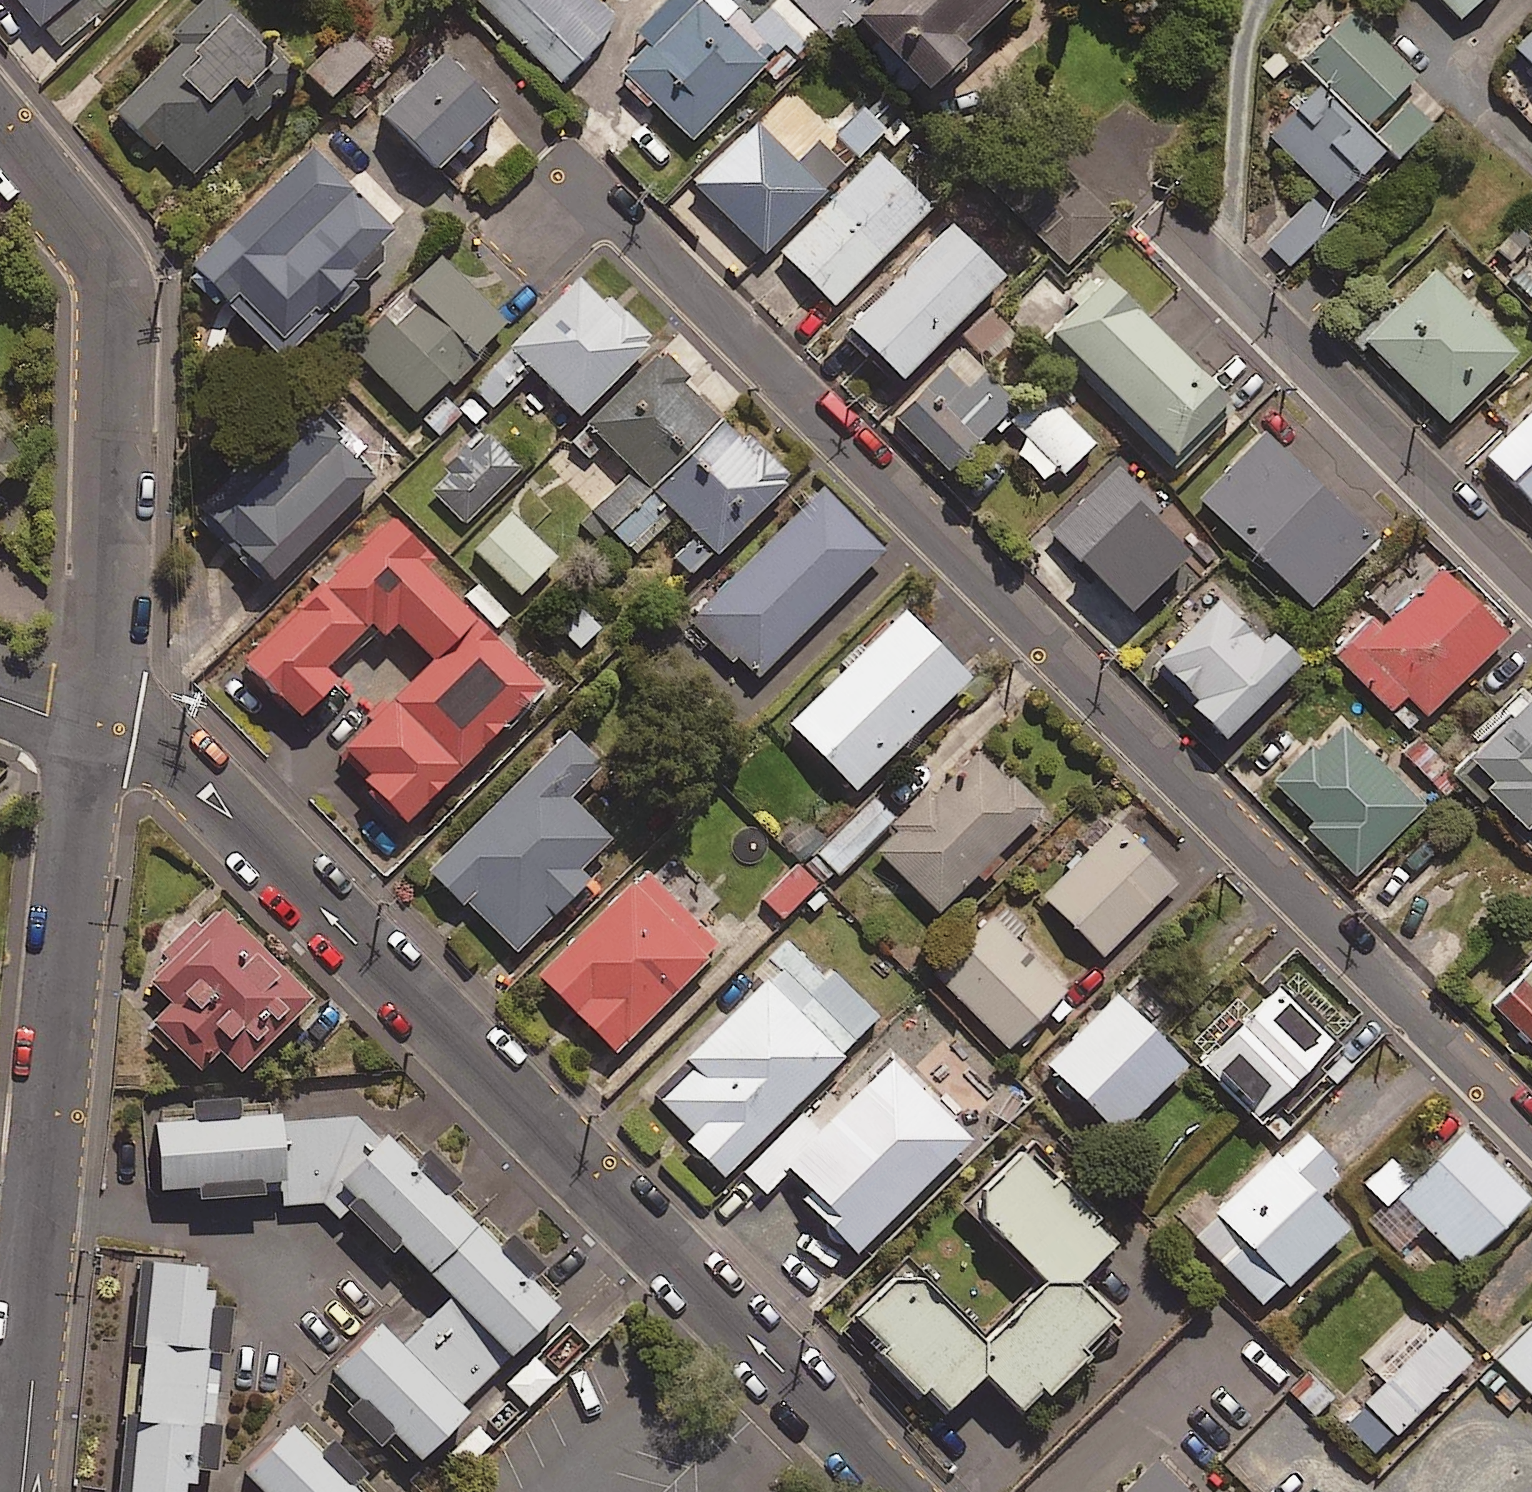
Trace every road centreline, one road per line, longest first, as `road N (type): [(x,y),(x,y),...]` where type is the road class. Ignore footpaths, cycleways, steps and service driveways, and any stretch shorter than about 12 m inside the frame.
road 1 (residential): [(1531,1132),(633,227),(586,210),(536,233)]
road 2 (residential): [(901,1491),(142,736),(92,722)]
road 3 (unclassified): [(21,1491),(92,722)]
road 4 (unclassified): [(0,130),(88,235),(112,279),(118,333),(92,722)]
road 5 (residential): [(1531,586),(1100,154)]

